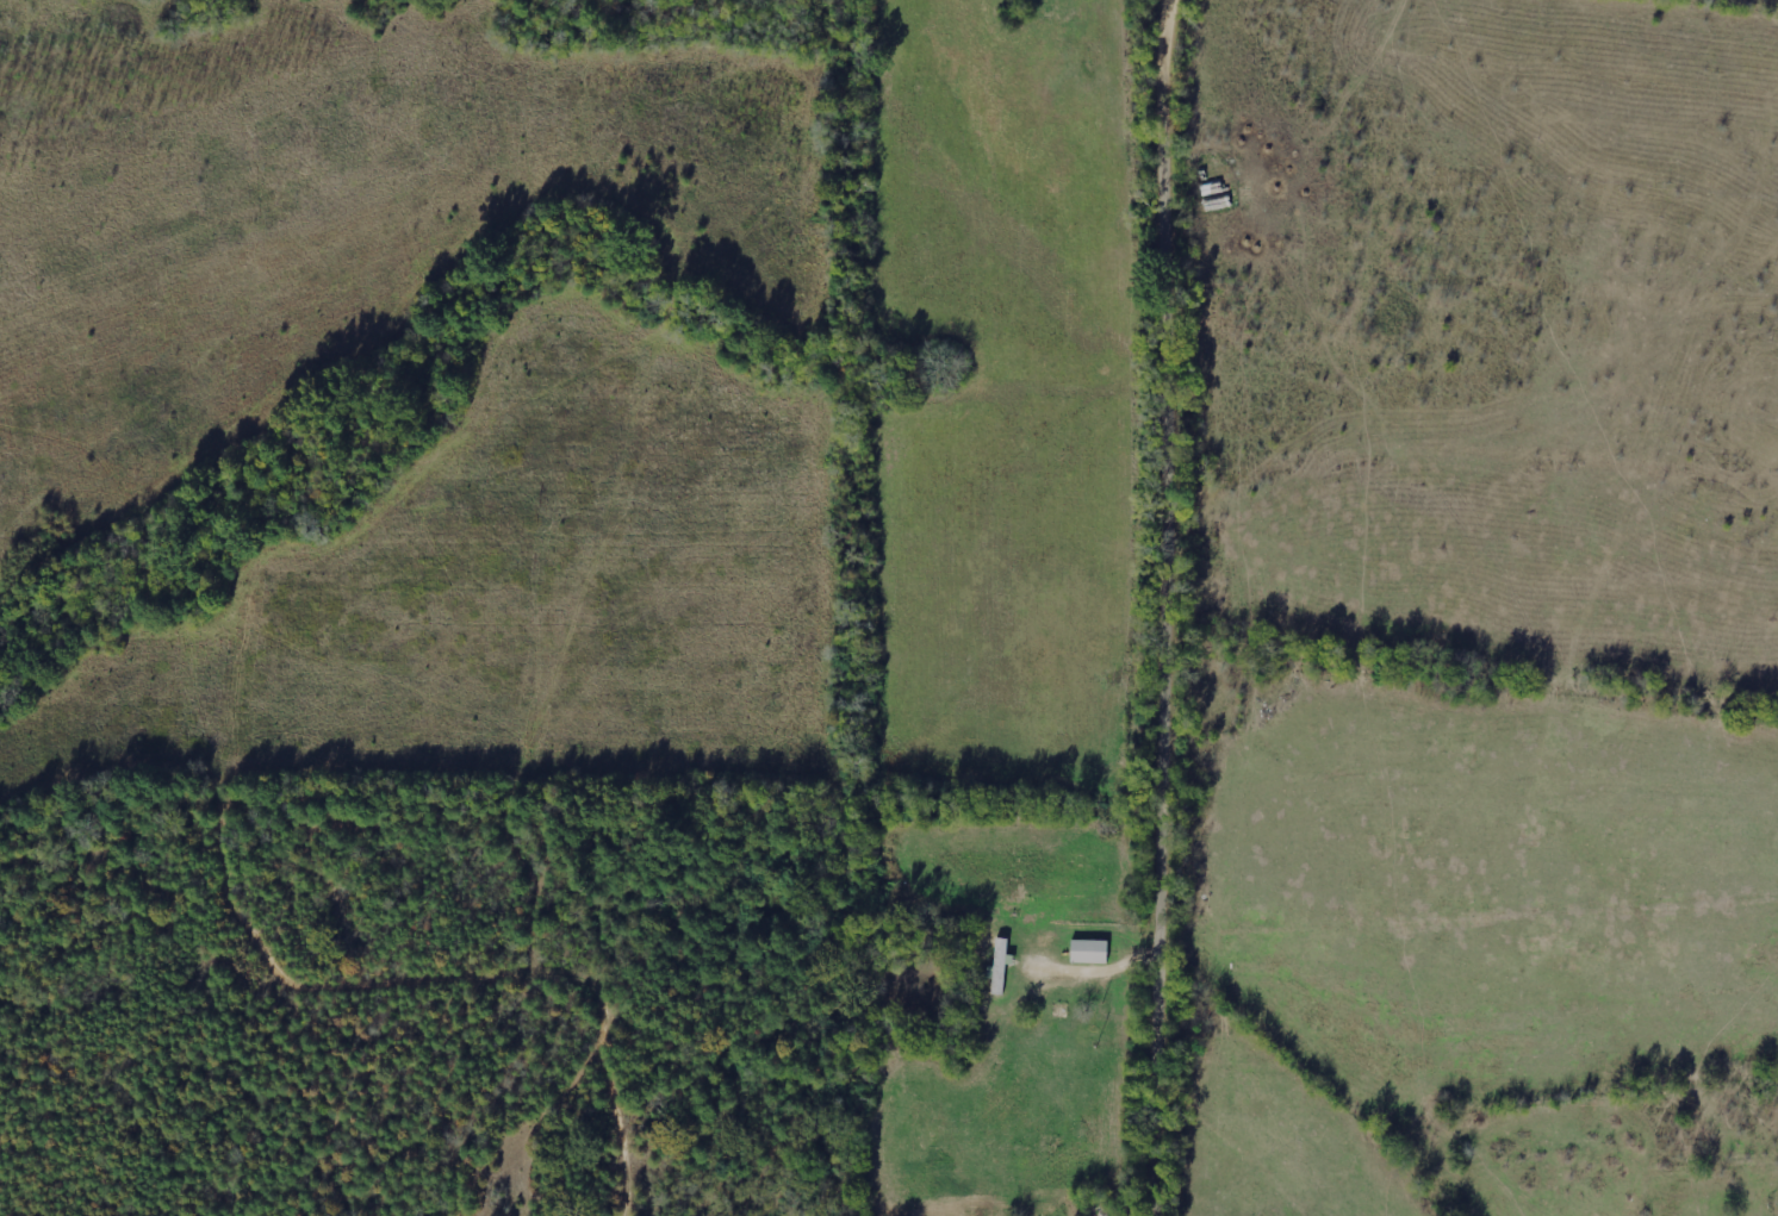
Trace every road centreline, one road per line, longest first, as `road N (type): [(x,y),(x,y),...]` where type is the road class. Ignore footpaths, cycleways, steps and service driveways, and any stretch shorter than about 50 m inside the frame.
road 1 (residential): [(1165,1215),(1181,588),(1174,86),(1185,0)]

